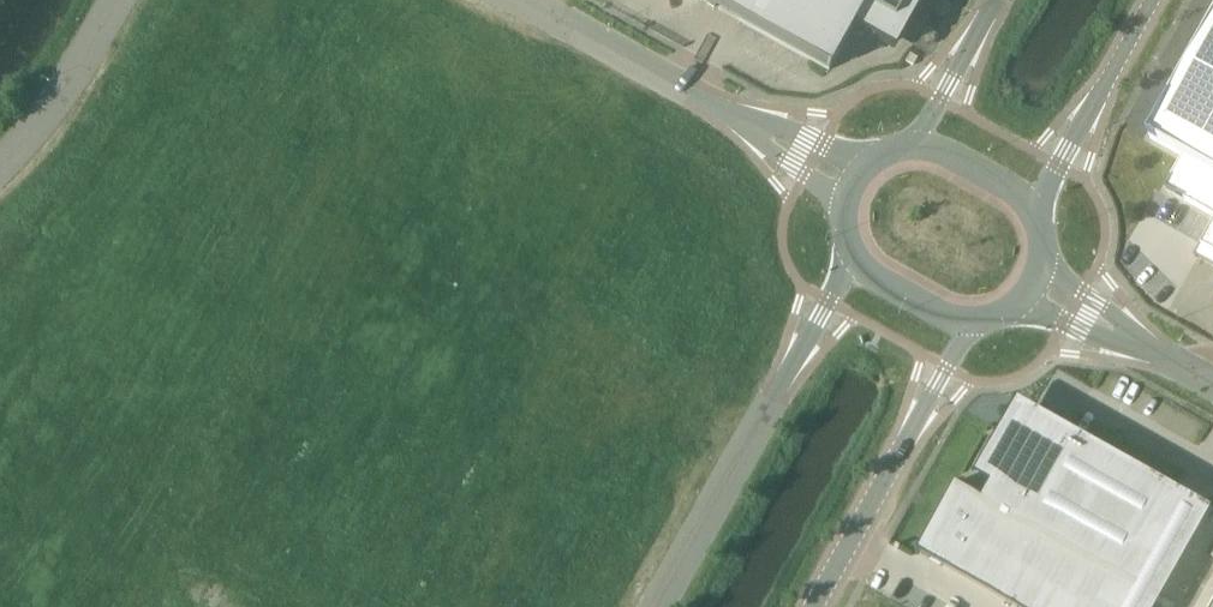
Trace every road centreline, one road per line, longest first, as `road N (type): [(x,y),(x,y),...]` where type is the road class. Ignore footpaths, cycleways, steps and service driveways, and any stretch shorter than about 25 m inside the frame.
road 1 (unclassified): [(853,255),(656,606)]
road 2 (unclassified): [(815,606),(971,319)]
road 3 (unclassified): [(528,0),(744,119)]
road 4 (unclassified): [(1033,210),(1149,0)]
road 5 (unclassified): [(0,165),(55,102),(116,0)]
road 6 (unclassified): [(995,0),(916,145)]
road 7 (unclassified): [(1018,303),(1158,352)]
road 8 (unclassified): [(1158,352),(1043,259)]
road 9 (unclassified): [(853,255),(873,276),(942,314),(971,319)]
road 10 (unclassified): [(1033,210),(1012,188),(944,151),(916,145)]
road 11 (unclassified): [(872,160),(744,119)]
road 12 (unclassified): [(744,119),(845,204)]

